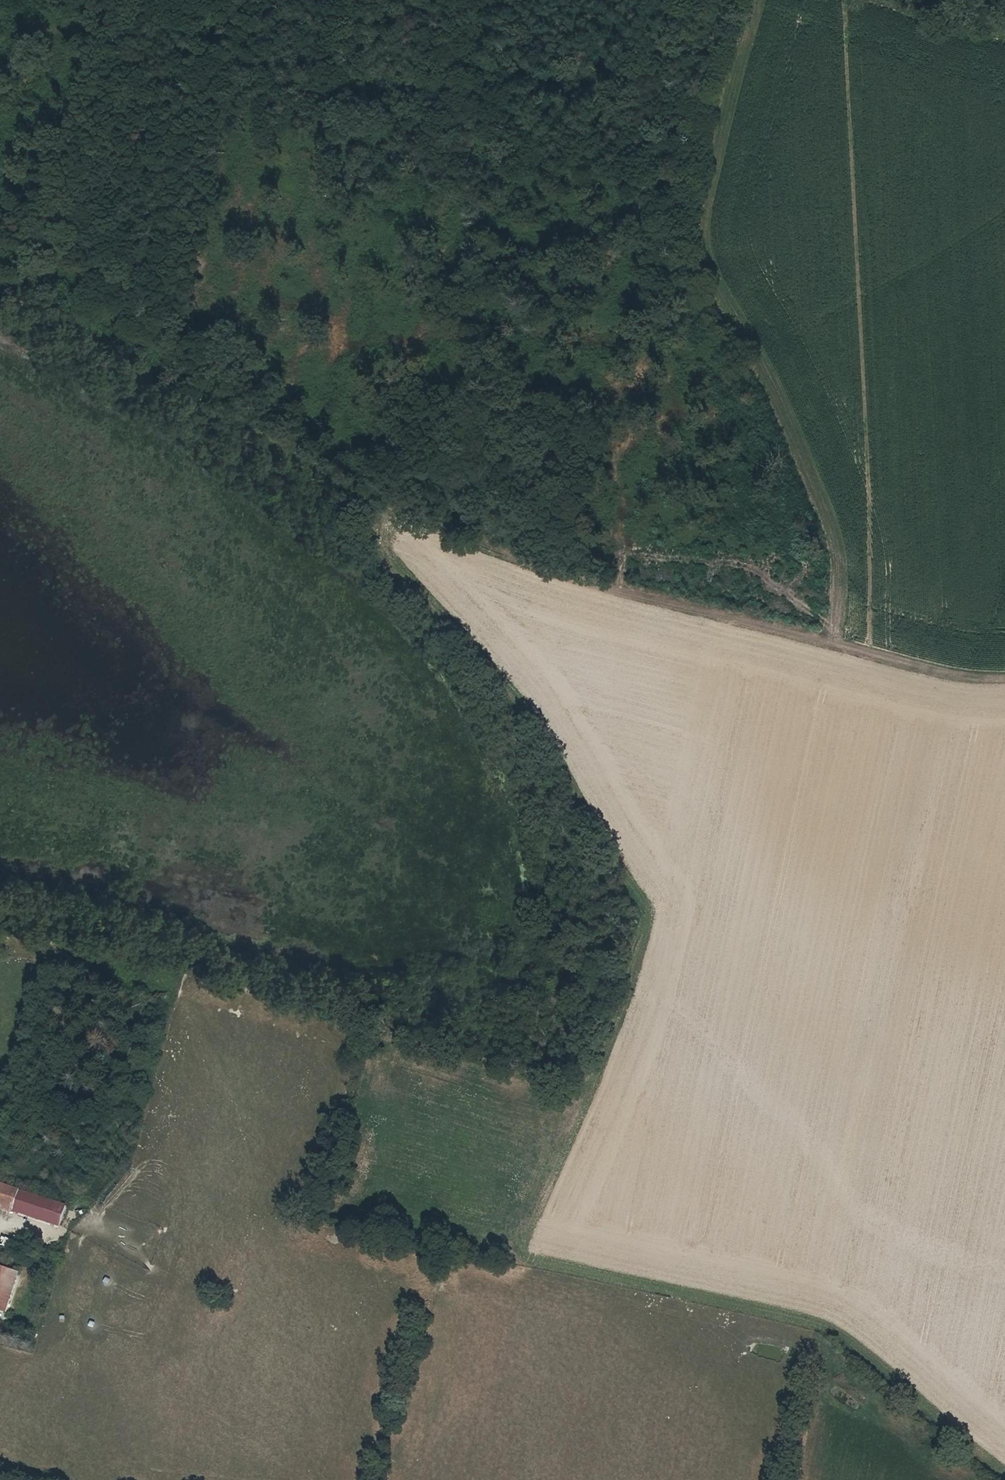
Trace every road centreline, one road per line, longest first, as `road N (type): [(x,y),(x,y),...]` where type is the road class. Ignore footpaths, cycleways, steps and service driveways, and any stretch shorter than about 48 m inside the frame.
road 1 (track): [(0,290),(44,307),(437,542),(935,672),(1004,675)]

